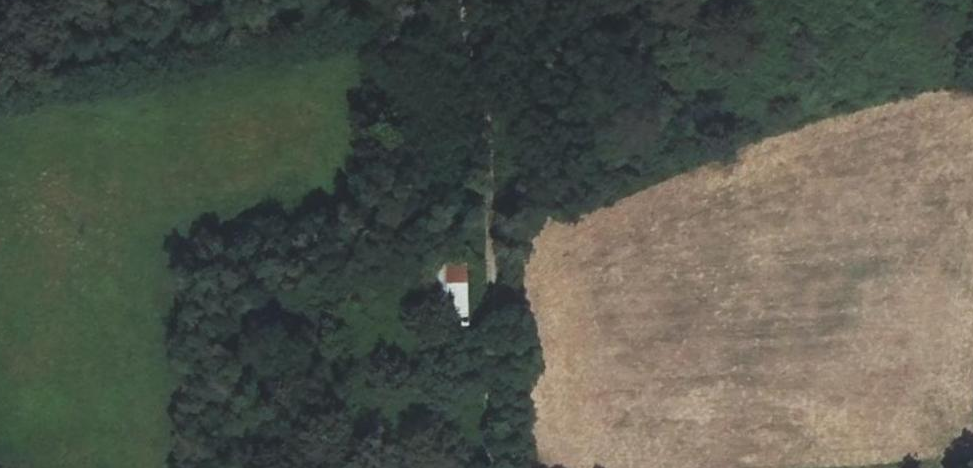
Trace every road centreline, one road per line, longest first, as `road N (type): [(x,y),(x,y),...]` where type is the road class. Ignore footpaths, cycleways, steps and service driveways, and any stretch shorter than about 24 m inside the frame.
road 1 (track): [(534,467),(516,389),(471,0)]
road 2 (track): [(410,0),(0,79)]

